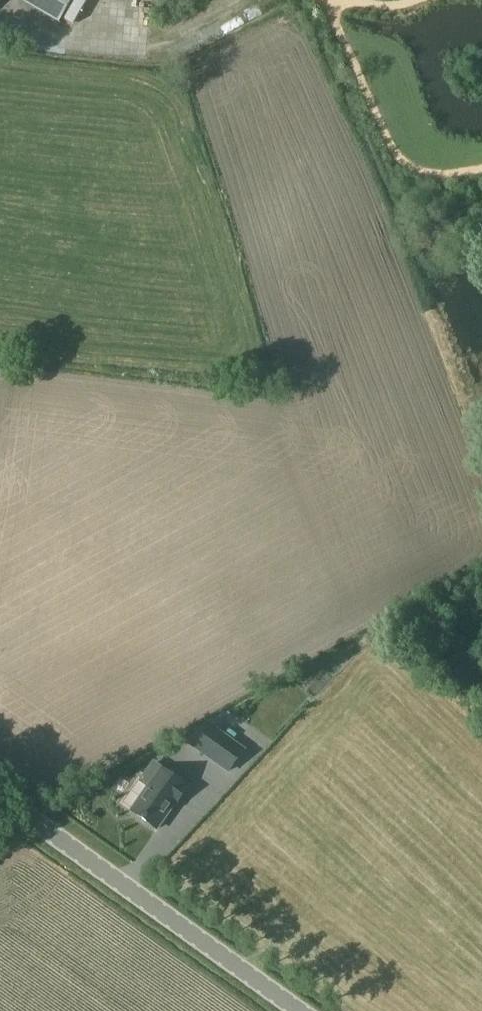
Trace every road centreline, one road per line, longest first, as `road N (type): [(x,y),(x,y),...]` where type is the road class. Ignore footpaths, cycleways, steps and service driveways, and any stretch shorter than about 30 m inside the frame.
road 1 (tertiary): [(302,1010),(0,795)]

